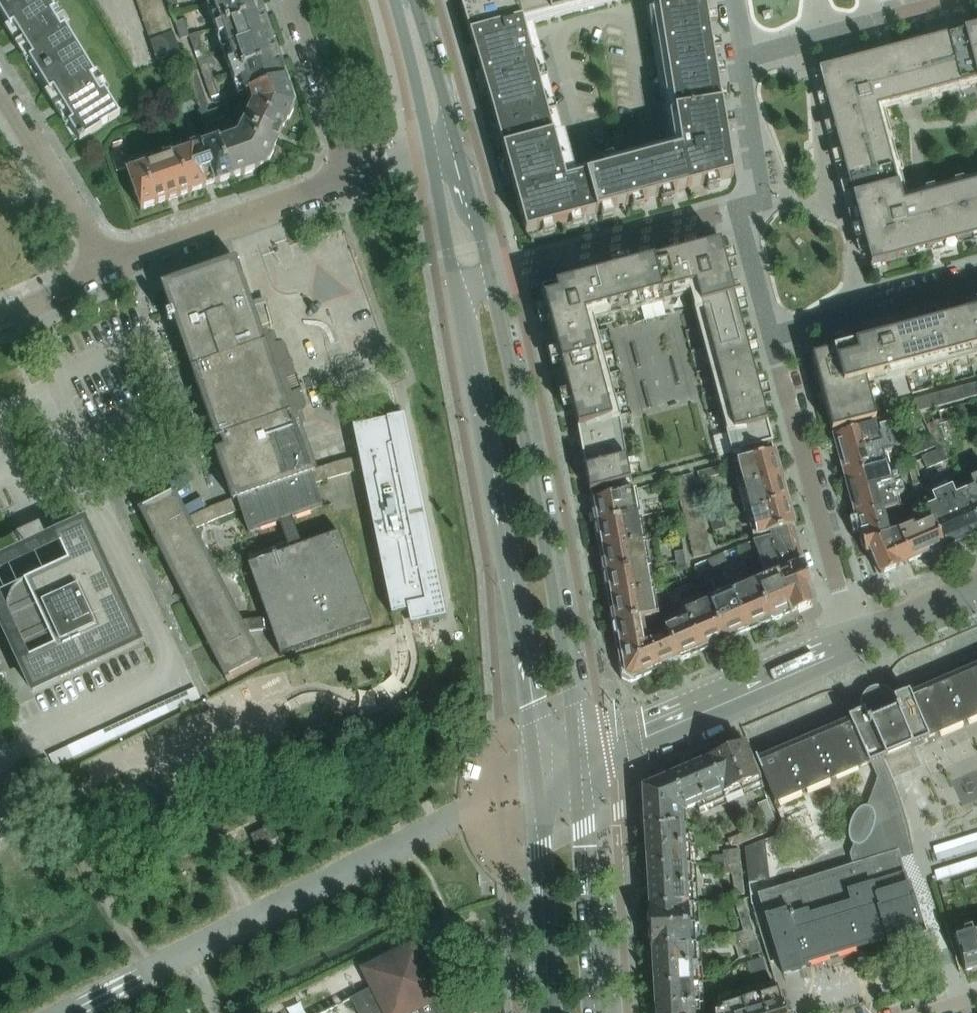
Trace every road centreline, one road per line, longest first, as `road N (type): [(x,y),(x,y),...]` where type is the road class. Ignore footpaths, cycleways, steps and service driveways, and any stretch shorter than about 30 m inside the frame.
road 1 (unclassified): [(65,1012),(538,787)]
road 2 (secondary): [(454,281),(538,787)]
road 3 (secondary): [(575,769),(545,532),(490,275)]
road 4 (residential): [(855,647),(771,335)]
road 5 (tertiary): [(855,647),(575,769)]
road 6 (residential): [(346,177),(107,268)]
road 7 (secondary): [(589,1012),(575,769)]
road 8 (residential): [(738,209),(510,271)]
road 9 (secondary): [(538,787),(557,1012)]
road 10 (residential): [(743,57),(956,0)]
road 11 (residential): [(771,335),(976,280)]
road 12 (residential): [(107,268),(0,90)]
road 13 (residential): [(287,0),(346,177)]
road 14 (residential): [(738,209),(765,201),(743,57)]
road 15 (secondary): [(394,0),(429,149)]
road 16 (secondary): [(456,140),(413,0)]
road 17 (secondary): [(490,275),(456,140)]
road 18 (secondary): [(429,149),(454,281)]
road 19 (tertiary): [(976,593),(855,647)]
road 20 (residential): [(771,335),(738,209)]

